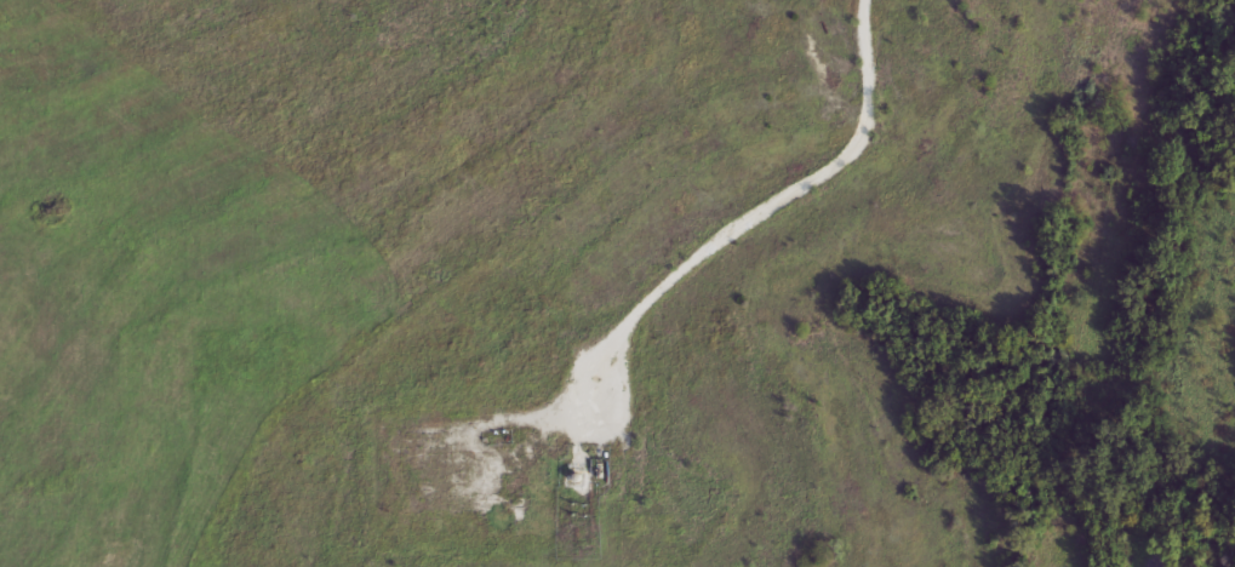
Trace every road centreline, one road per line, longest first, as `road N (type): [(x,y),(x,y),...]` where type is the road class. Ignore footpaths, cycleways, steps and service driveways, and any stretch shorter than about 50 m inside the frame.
road 1 (residential): [(858,0),(853,141),(687,260),(593,357),(581,403)]

